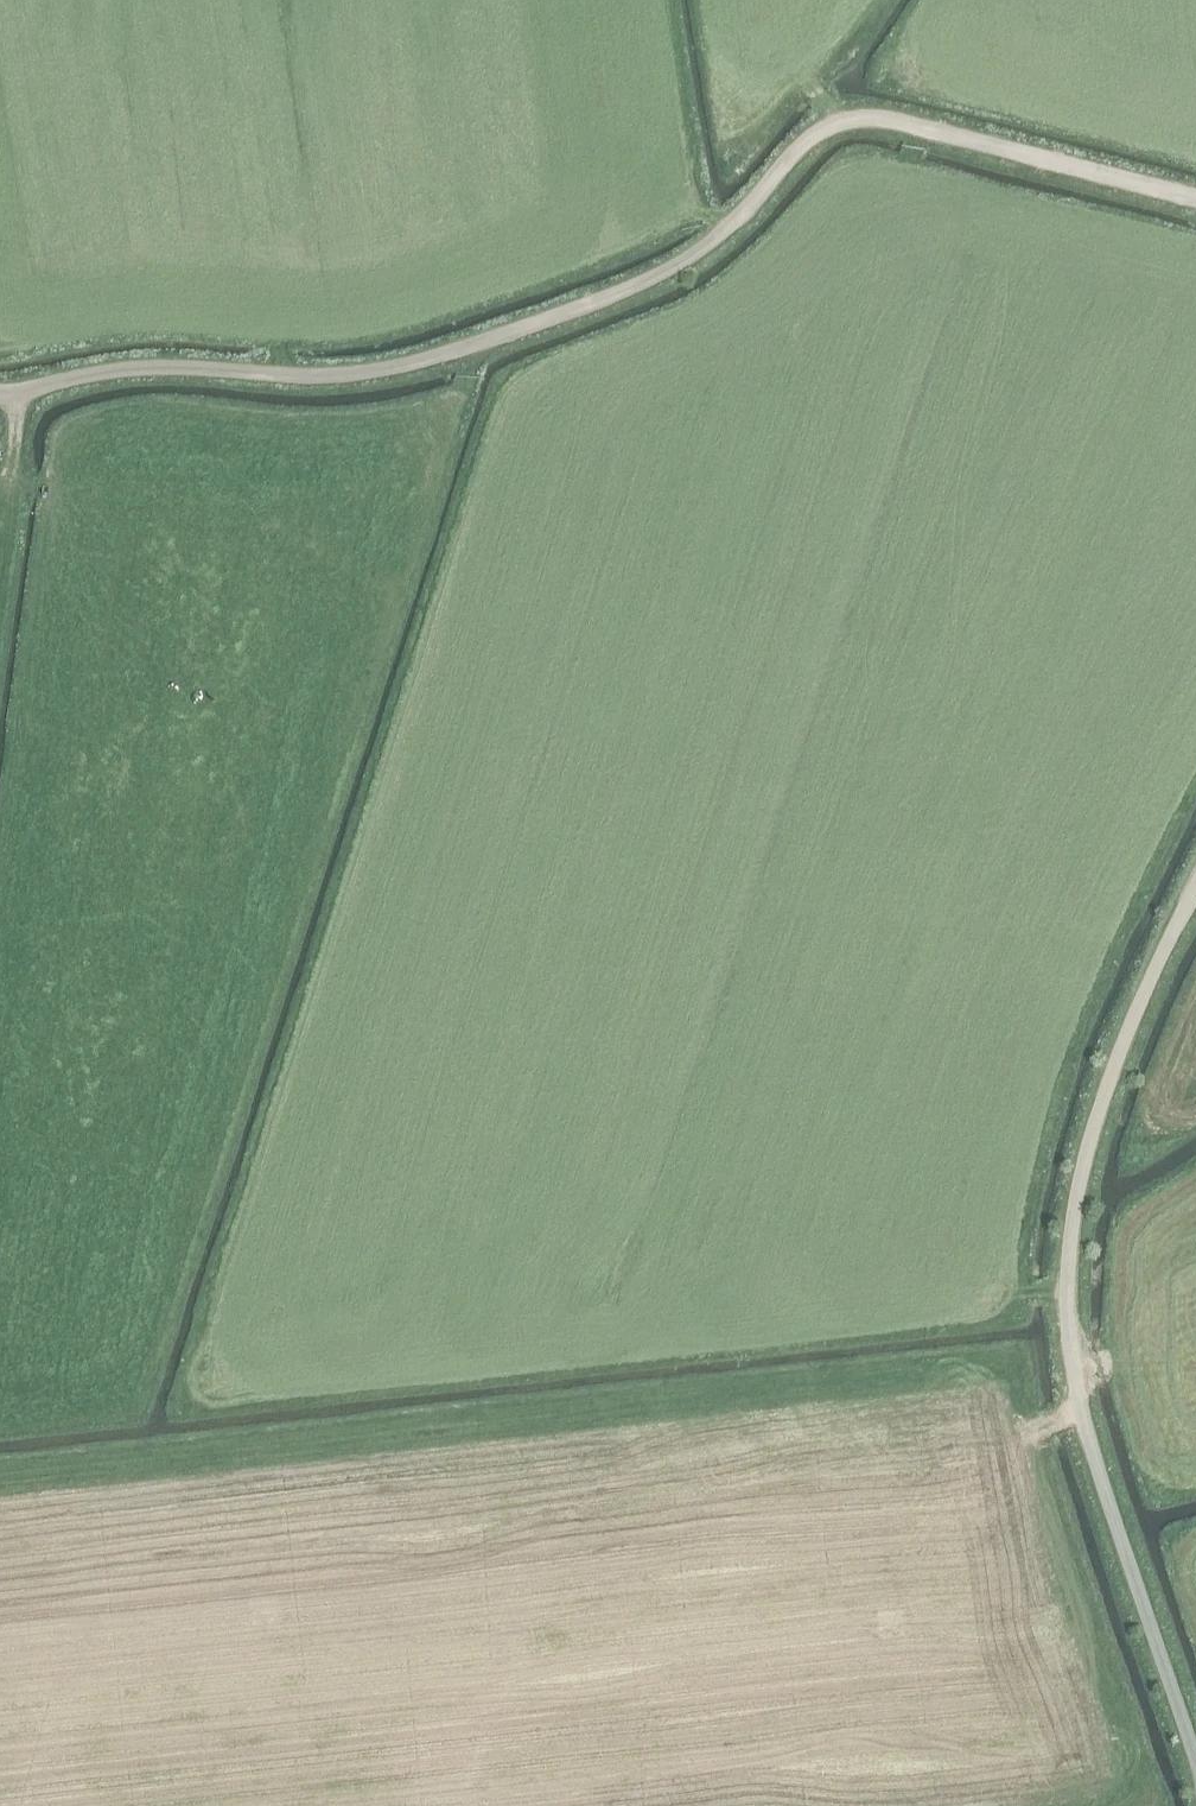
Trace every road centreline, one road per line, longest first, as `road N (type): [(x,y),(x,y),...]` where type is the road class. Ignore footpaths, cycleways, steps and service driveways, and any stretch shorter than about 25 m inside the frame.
road 1 (track): [(1195,196),(846,112),(792,151),(744,215),(683,258),(583,307),(381,370),(326,375),(120,364),(0,389)]
road 2 (unclassified): [(1195,1758),(1111,1520),(1072,1367),(1073,1221),(1096,1104),(1195,884)]

